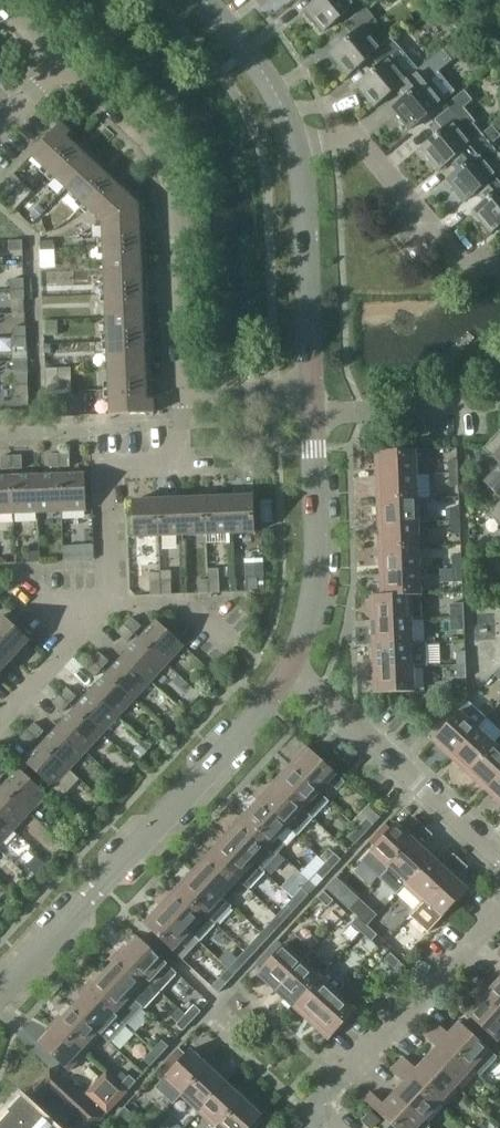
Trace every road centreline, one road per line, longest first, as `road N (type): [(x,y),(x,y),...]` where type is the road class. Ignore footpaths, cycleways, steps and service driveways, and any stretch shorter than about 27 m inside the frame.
road 1 (tertiary): [(0,1002),(297,676)]
road 2 (residential): [(181,391),(172,192),(161,152),(58,57)]
road 3 (residential): [(499,910),(323,1109),(343,1127)]
road 4 (residential): [(115,593),(110,469),(185,468),(181,391)]
road 5 (tertiary): [(297,676),(316,542),(311,403)]
road 6 (residential): [(499,854),(297,676)]
road 7 (residential): [(498,264),(452,254),(352,135),(295,139)]
road 8 (tertiary): [(310,389),(295,139)]
road 9 (residential): [(499,401),(360,413),(311,403)]
road 10 (residential): [(115,593),(42,695),(0,737)]
road 11 (tertiary): [(295,139),(272,85),(205,0)]
road 12 (residential): [(235,641),(186,607),(145,606),(115,593)]
road 13 (unclassified): [(181,391),(310,389)]

